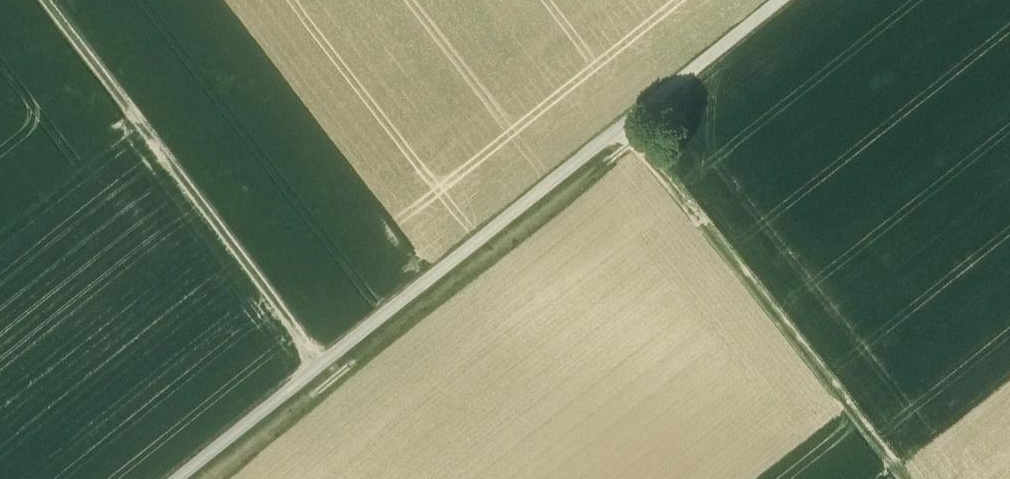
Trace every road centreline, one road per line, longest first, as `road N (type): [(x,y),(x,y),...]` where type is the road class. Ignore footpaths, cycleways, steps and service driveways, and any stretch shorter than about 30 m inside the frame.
road 1 (track): [(780,0),(178,478)]
road 2 (track): [(45,0),(323,360)]
road 3 (track): [(624,125),(907,478)]

